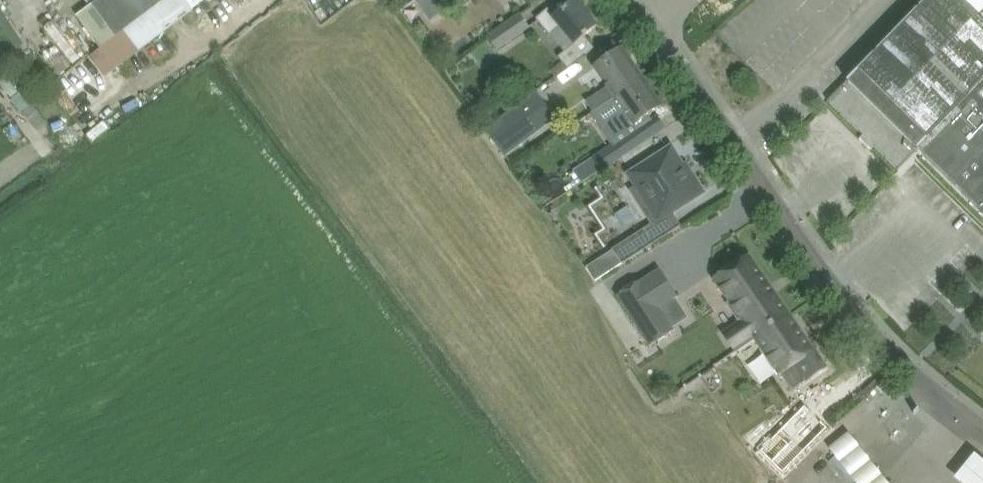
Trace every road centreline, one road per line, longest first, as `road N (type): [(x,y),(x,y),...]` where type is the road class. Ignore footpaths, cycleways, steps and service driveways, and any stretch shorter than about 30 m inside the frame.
road 1 (unclassified): [(982,432),(867,332),(808,266),(656,33)]

